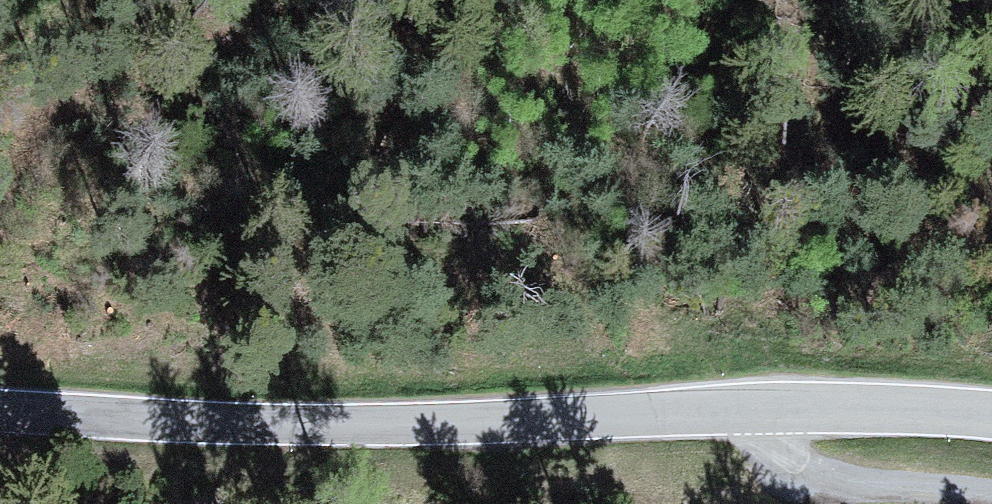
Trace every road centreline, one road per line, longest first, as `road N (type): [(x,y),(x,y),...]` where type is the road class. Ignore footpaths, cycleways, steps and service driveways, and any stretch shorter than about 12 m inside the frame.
road 1 (tertiary): [(0,411),(232,425),(864,409),(991,416)]
road 2 (motorway): [(990,503),(744,0)]
road 3 (motorway): [(381,0),(627,503)]

